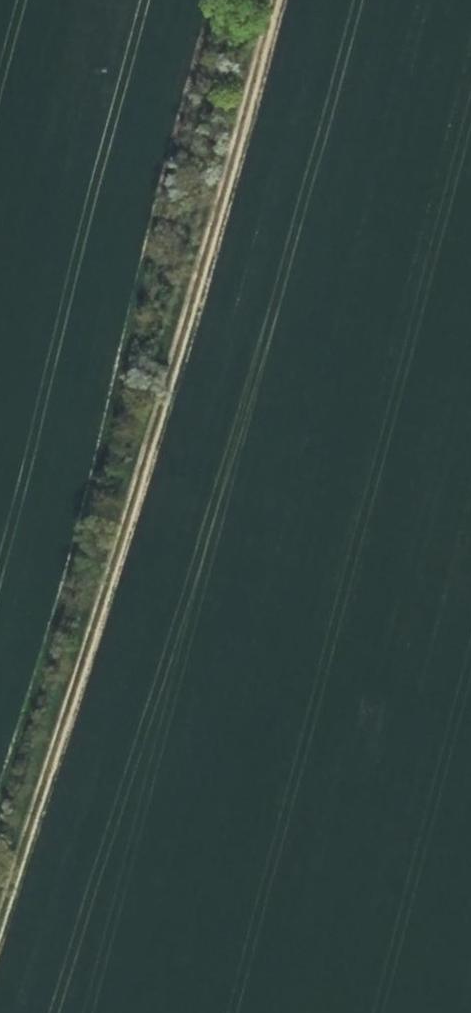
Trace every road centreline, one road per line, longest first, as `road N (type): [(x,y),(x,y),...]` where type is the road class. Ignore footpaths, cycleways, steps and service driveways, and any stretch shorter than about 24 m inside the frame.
road 1 (track): [(0,941),(105,623),(284,0)]

